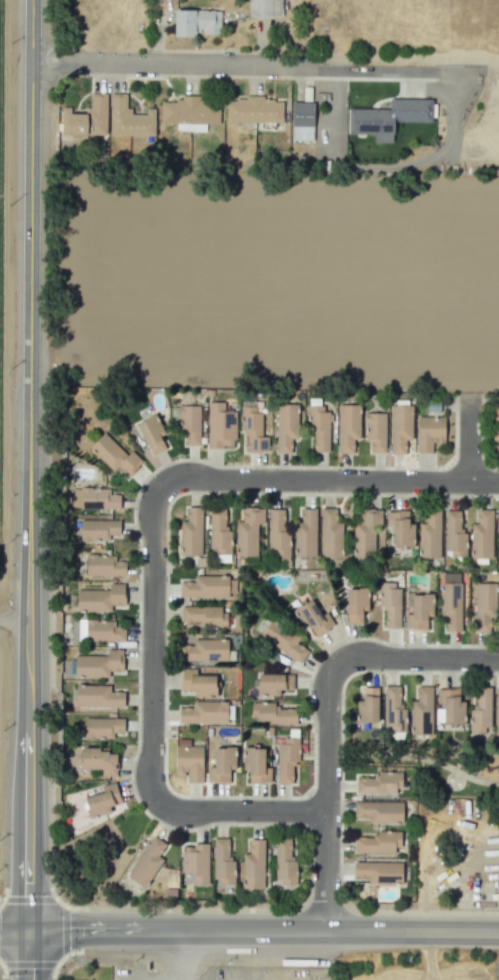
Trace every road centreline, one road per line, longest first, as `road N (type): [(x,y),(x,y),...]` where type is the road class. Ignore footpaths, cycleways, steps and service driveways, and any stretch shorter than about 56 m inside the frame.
road 1 (secondary): [(31,0),(27,979)]
road 2 (residential): [(27,932),(498,931)]
road 3 (residential): [(158,487),(177,478),(498,481)]
road 4 (residential): [(158,487),(152,784),(160,804)]
road 5 (residential): [(338,665),(328,681),(324,931)]
road 6 (residential): [(30,61),(282,66)]
road 7 (residential): [(160,804),(182,812),(326,812)]
road 8 (residential): [(498,658),(355,658),(338,665)]
road 9 (residential): [(282,66),(438,72)]

